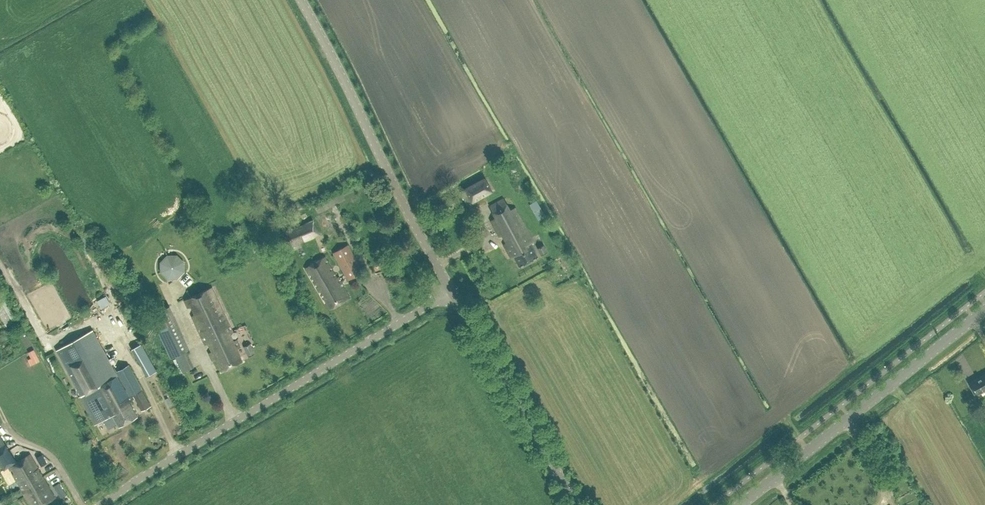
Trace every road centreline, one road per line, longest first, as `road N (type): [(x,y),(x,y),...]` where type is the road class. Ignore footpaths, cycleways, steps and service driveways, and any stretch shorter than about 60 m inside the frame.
road 1 (unclassified): [(101,504),(450,291)]
road 2 (tertiary): [(450,291),(299,0)]
road 3 (tertiary): [(740,504),(984,310)]
road 4 (tertiary): [(576,504),(450,291)]

